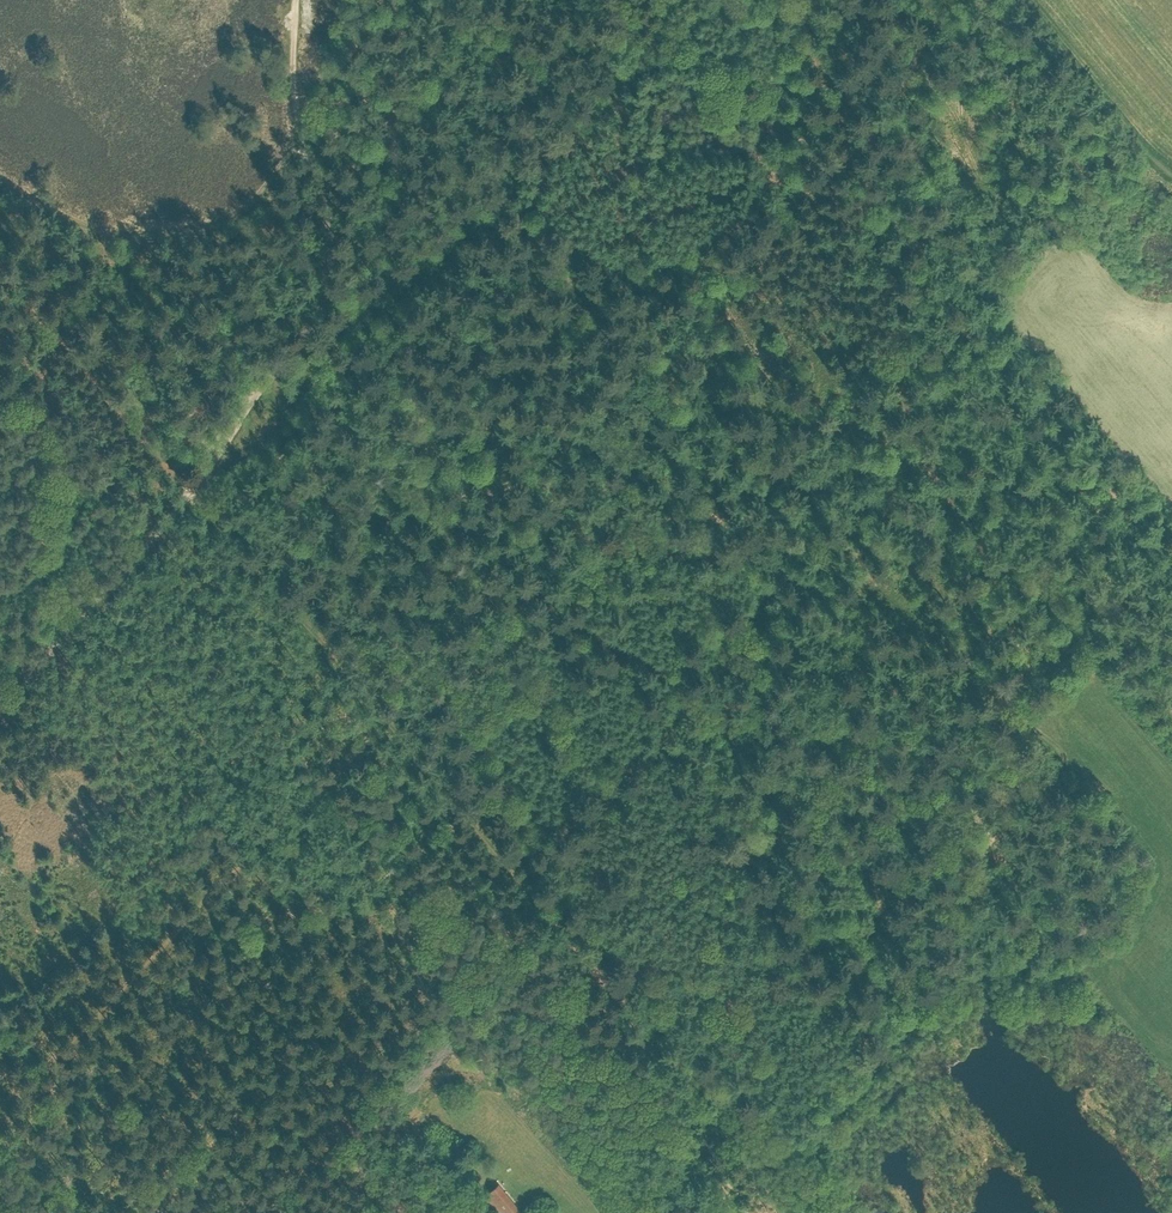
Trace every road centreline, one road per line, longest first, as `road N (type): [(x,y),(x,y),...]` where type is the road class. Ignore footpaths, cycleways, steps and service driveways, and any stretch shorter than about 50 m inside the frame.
road 1 (track): [(798,0),(893,267),(908,423),(977,544),(1028,662),(1026,676),(999,705),(755,561),(189,493)]
road 2 (track): [(724,0),(333,359),(287,425),(240,465),(189,493),(0,271)]
road 3 (track): [(1010,692),(1067,767),(1095,870),(1091,904),(870,1081),(833,1131),(805,1152),(777,1149),(719,1097),(542,911)]
road 4 (track): [(0,708),(189,493),(325,307),(334,229),(296,107),(296,0)]
road 5 (track): [(444,525),(463,506),(518,377),(550,337),(583,310),(854,158),(885,121),(945,0)]
road 6 (track): [(542,911),(326,646),(189,493)]
road 7 (track): [(0,1108),(386,721)]
road 8 (track): [(268,1212),(422,1034),(533,934),(542,911)]
road 9 (track): [(519,879),(539,869),(662,743),(787,574)]
road 10 (track): [(0,176),(93,229),(151,234),(235,216),(305,142)]
road 11 (track): [(728,558),(776,483),(828,439),(905,391)]
road 12 (track): [(1171,178),(1019,0)]

